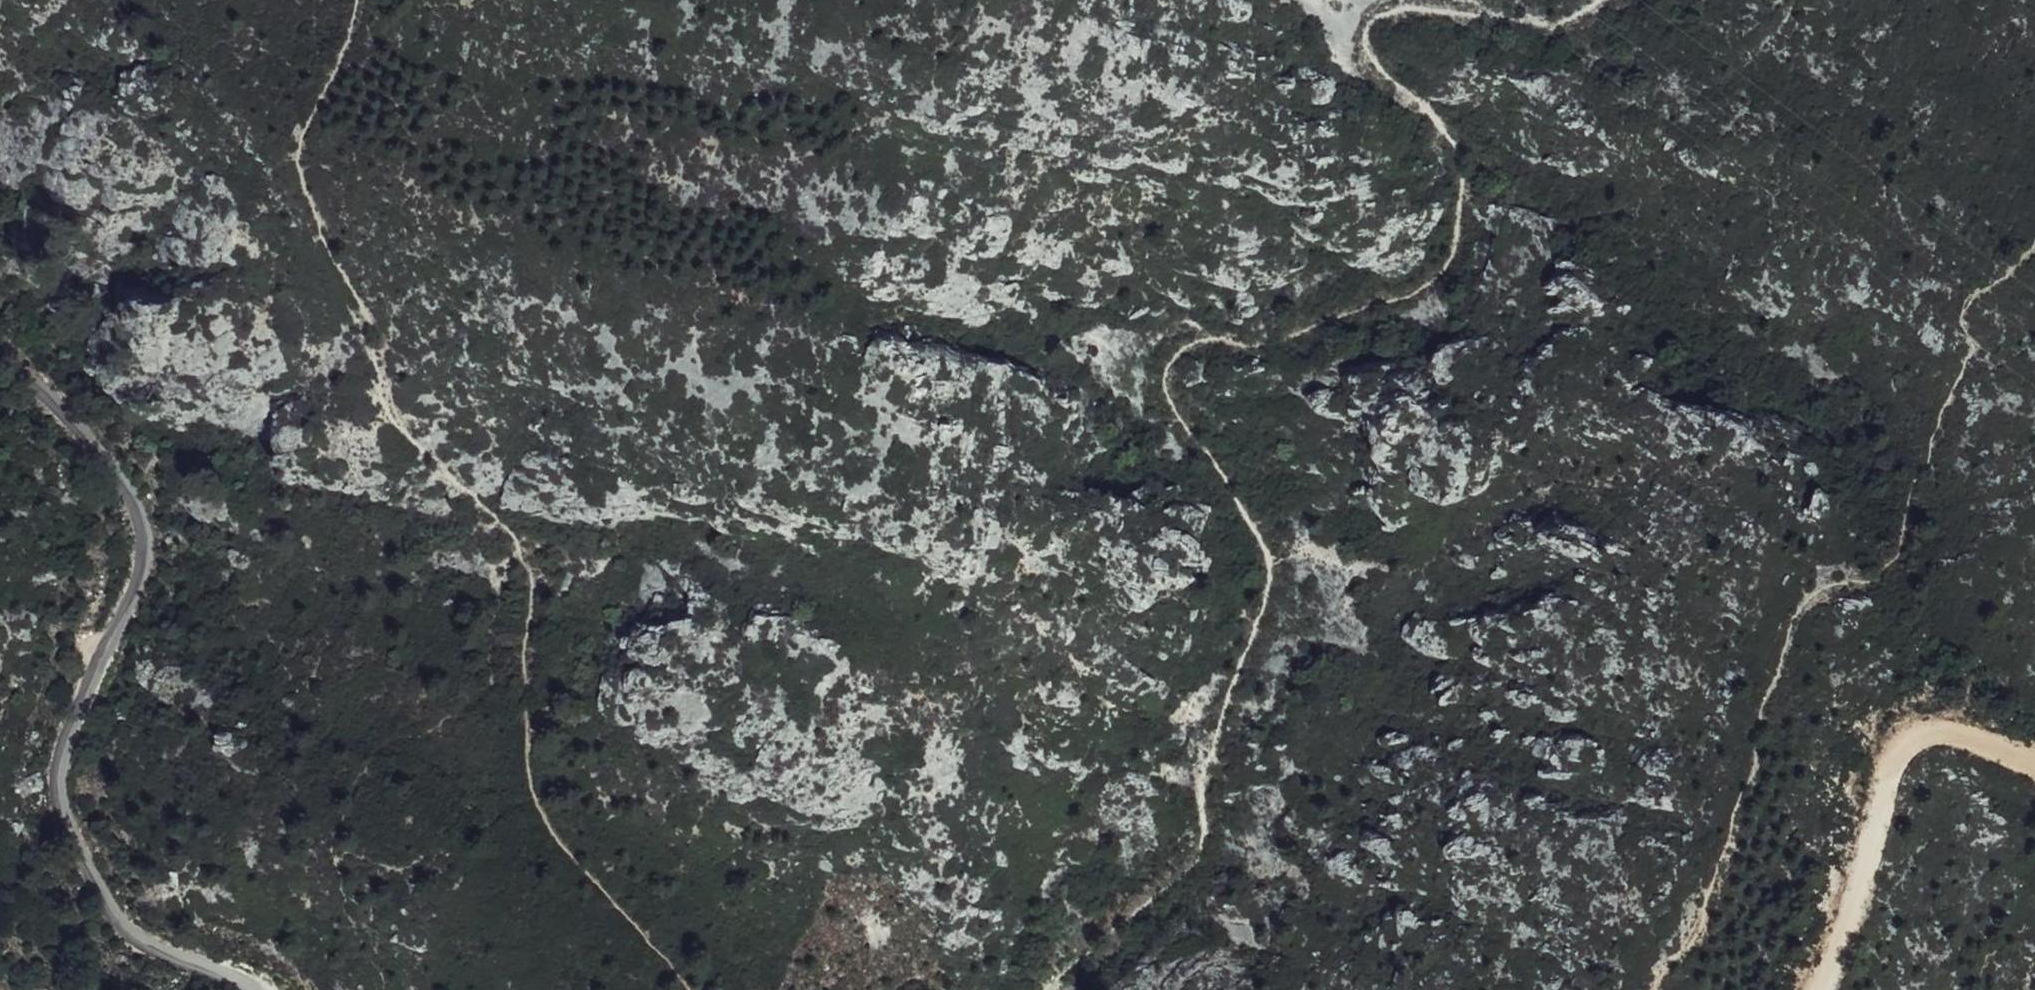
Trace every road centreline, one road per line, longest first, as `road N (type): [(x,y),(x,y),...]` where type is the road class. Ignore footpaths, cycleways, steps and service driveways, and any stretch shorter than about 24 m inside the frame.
road 1 (residential): [(0,369),(46,396),(129,497),(144,559),(79,778),(103,863),(143,941),(201,960),(250,989)]
road 2 (track): [(1811,989),(1845,905),(1880,765),(1907,745),(1957,741),(2034,775)]

